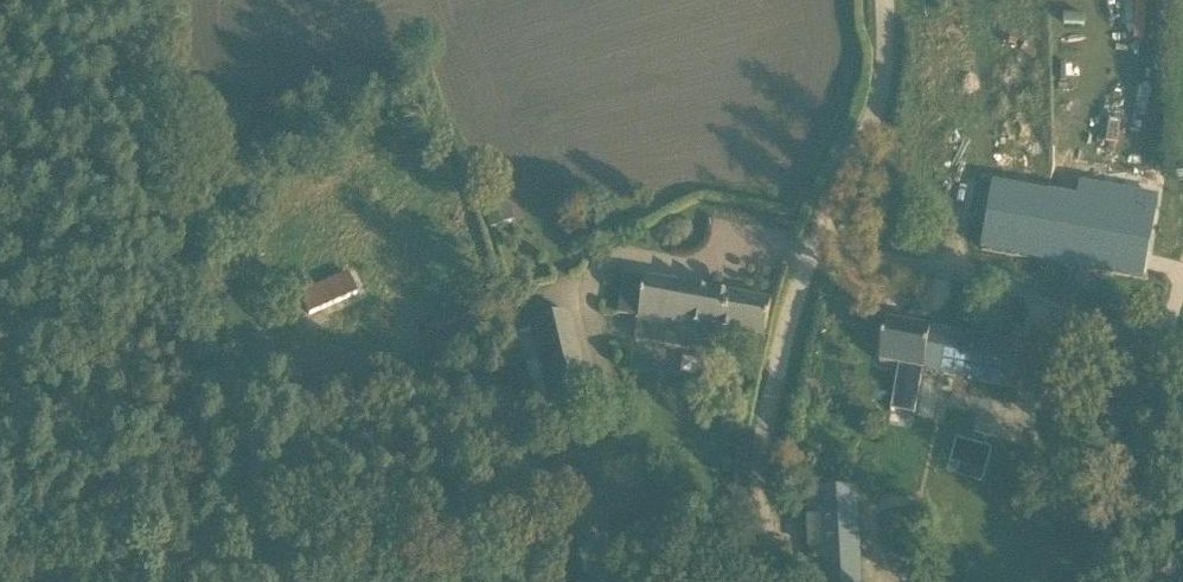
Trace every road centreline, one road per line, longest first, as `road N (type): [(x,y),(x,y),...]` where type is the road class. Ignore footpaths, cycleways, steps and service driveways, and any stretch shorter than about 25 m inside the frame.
road 1 (unclassified): [(1182,355),(942,266),(817,239)]
road 2 (unclassified): [(768,581),(762,456),(769,400),(817,239)]
road 3 (unclassified): [(817,239),(869,93),(883,0)]

